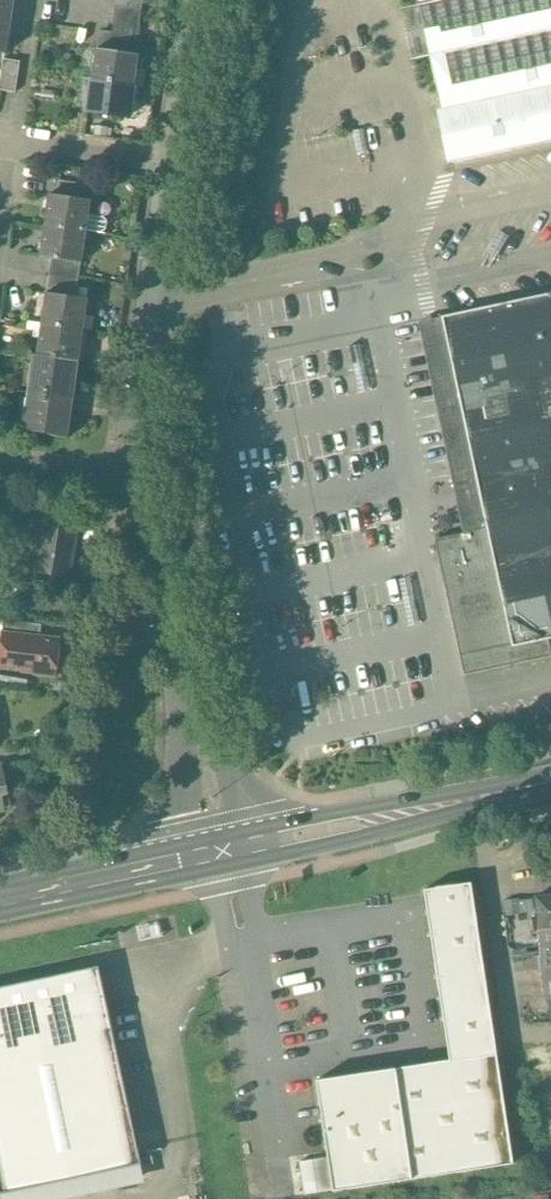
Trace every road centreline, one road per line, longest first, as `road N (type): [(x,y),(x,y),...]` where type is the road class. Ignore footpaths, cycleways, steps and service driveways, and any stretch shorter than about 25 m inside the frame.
road 1 (unclassified): [(138,477),(217,859)]
road 2 (primary): [(217,859),(550,786)]
road 3 (unclassified): [(170,147),(143,302),(138,477)]
road 4 (residential): [(170,147),(15,121),(0,245)]
road 5 (primary): [(0,900),(217,859)]
road 6 (unclassified): [(200,0),(170,147)]
road 7 (residential): [(0,457),(138,477)]

